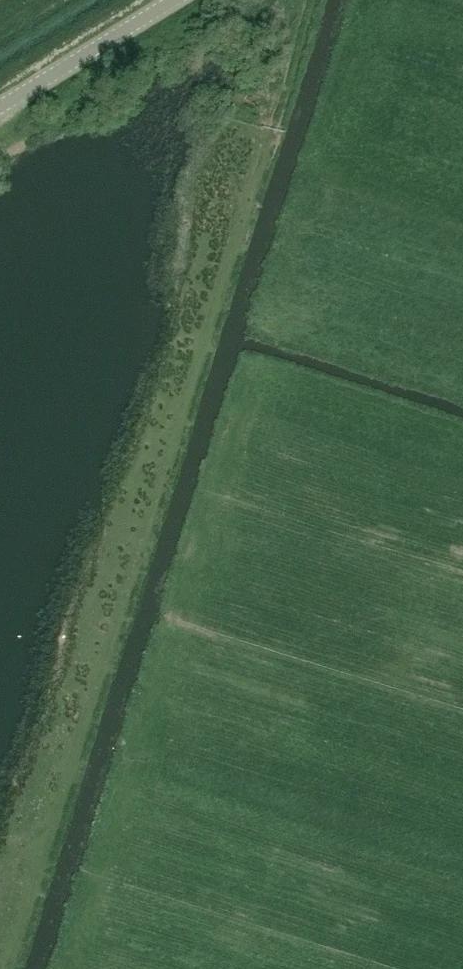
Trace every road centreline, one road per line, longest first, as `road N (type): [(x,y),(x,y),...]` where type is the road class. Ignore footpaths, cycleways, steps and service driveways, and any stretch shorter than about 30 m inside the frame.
road 1 (unclassified): [(0,107),(173,0)]

